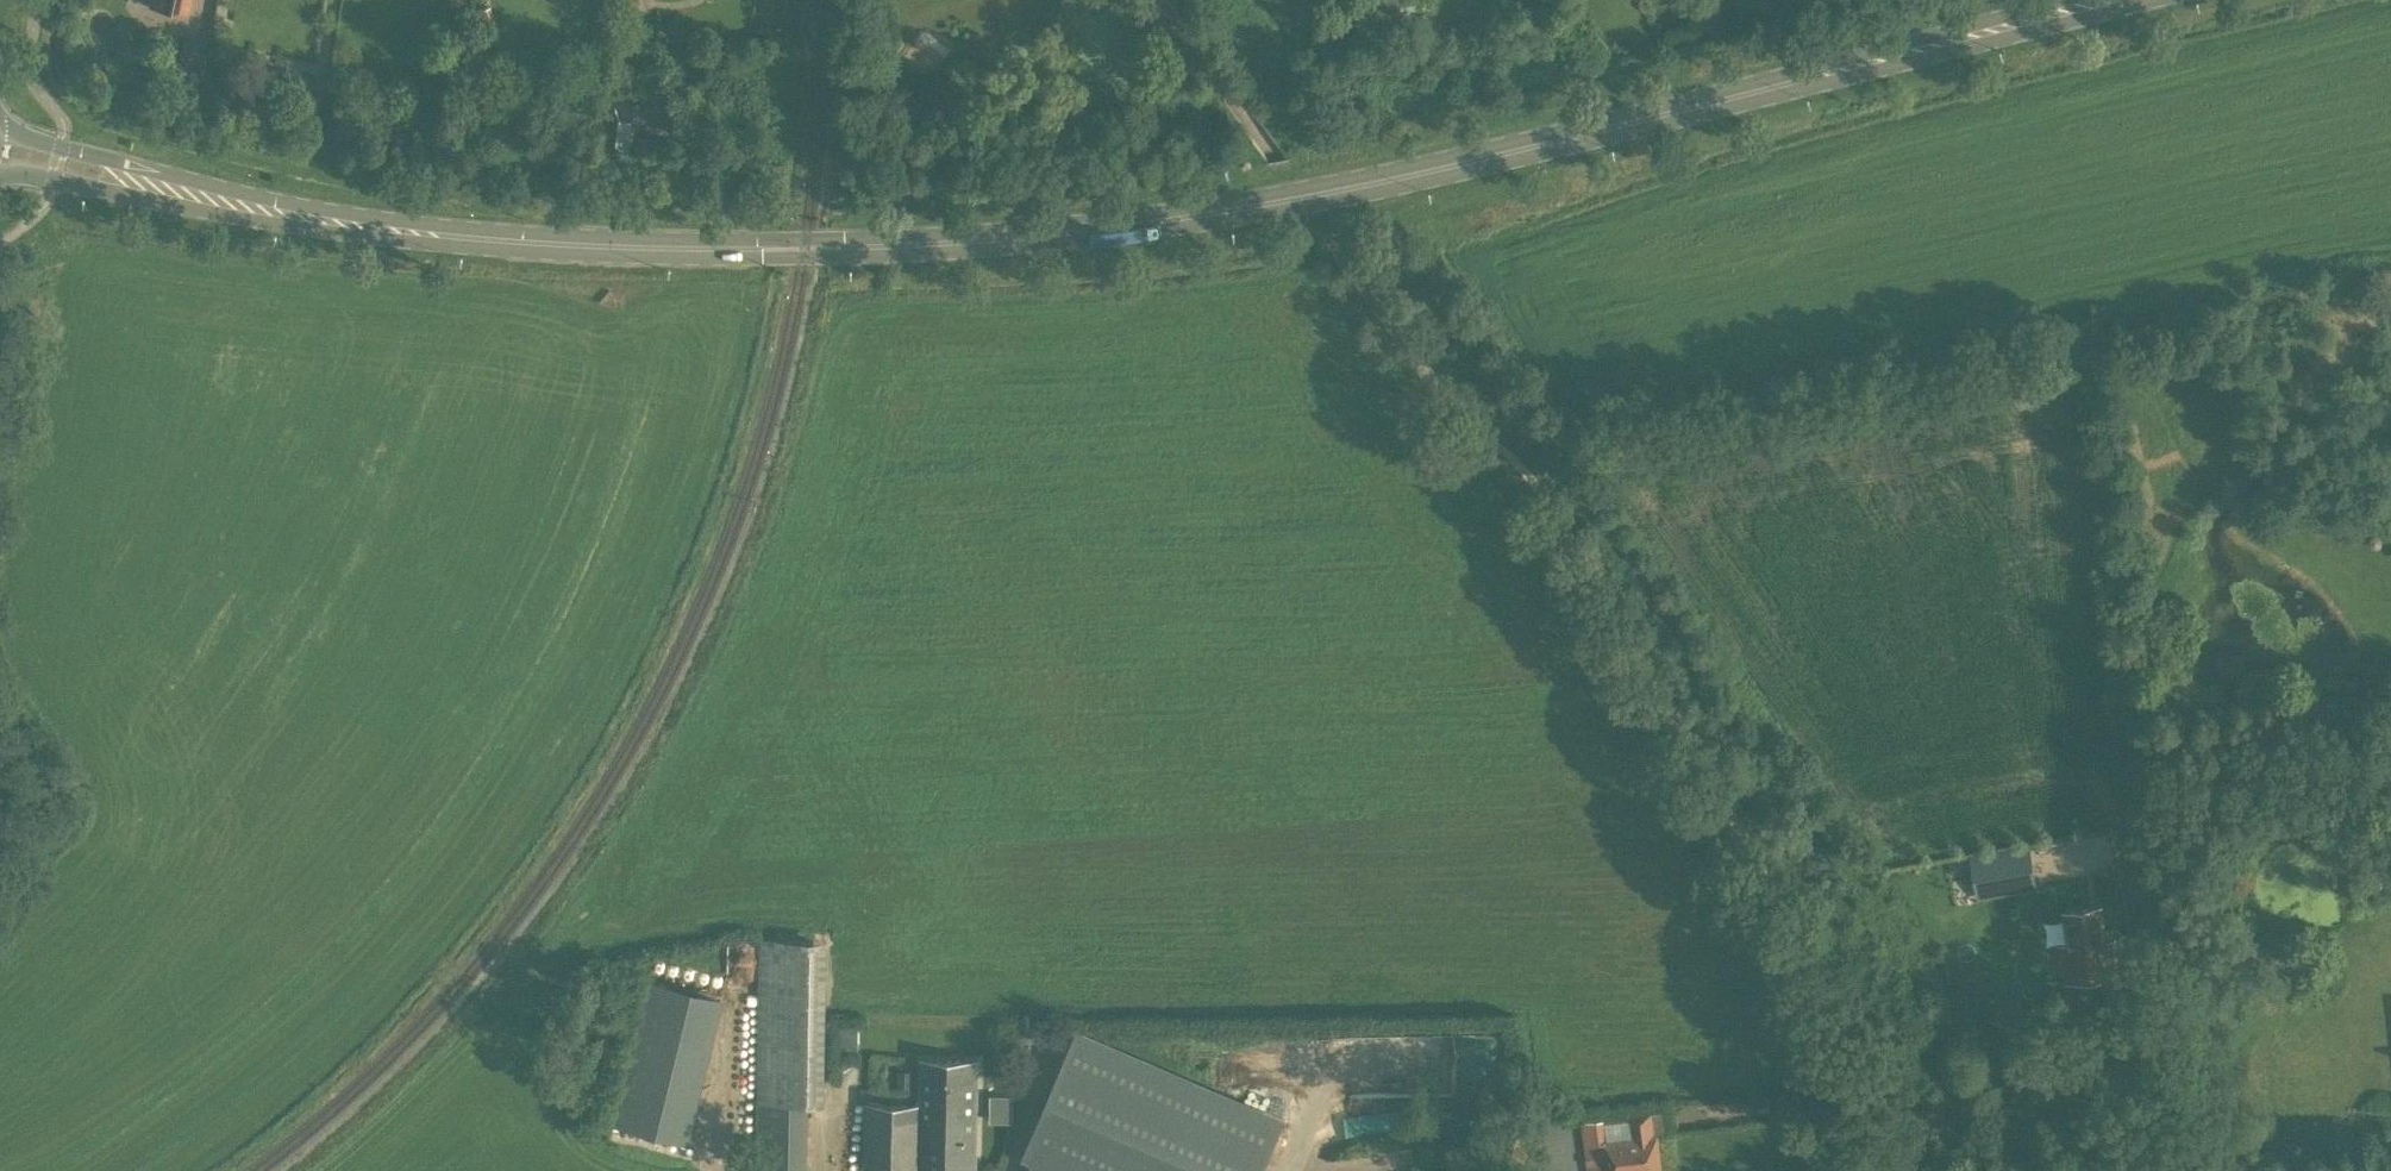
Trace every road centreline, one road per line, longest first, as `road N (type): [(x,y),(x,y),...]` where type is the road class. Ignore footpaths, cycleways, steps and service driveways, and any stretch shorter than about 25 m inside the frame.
road 1 (primary): [(439,237),(804,248),(1113,226),(1380,181),(1763,90)]
road 2 (primary): [(439,237),(263,201),(0,128)]
road 3 (primary): [(0,168),(260,217),(439,237)]
road 4 (primary): [(1763,90),(1849,80),(2164,0)]
road 5 (primary): [(2053,0),(1840,60),(1763,90)]

